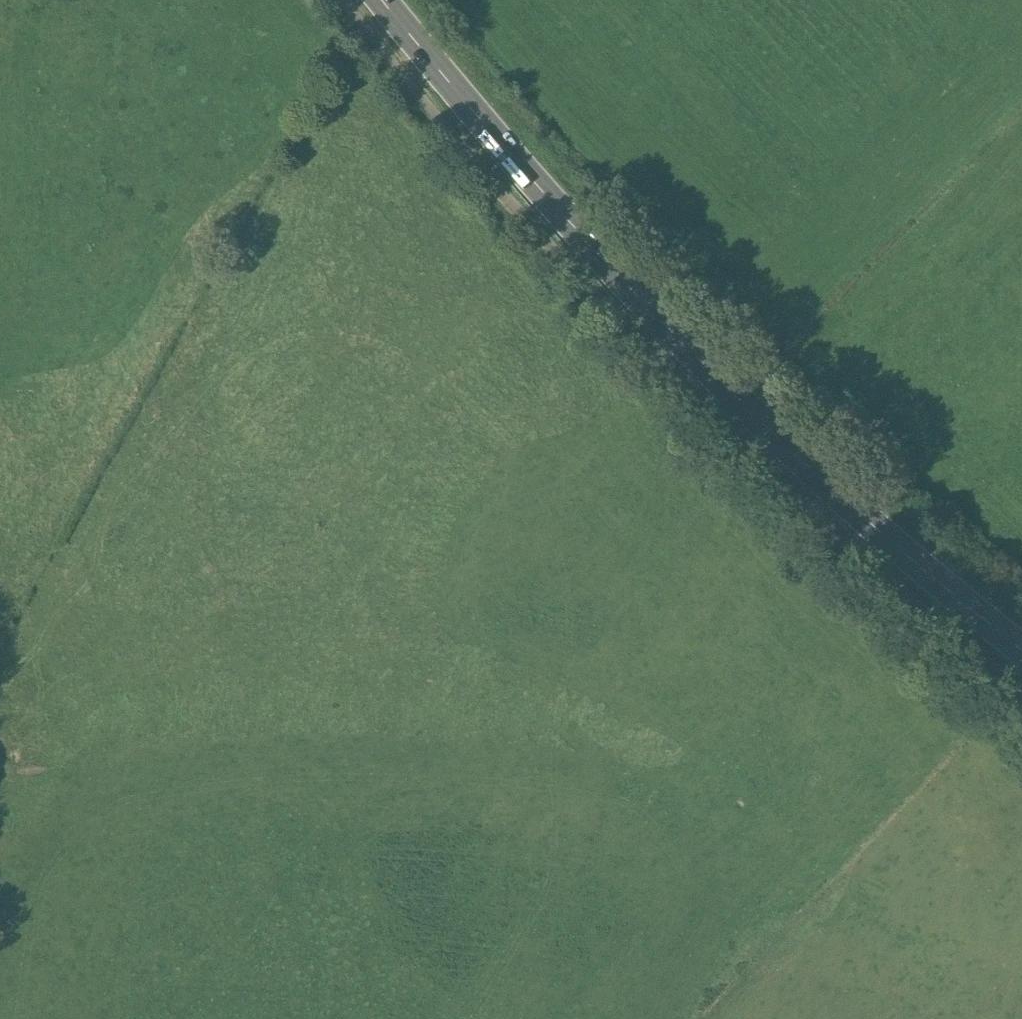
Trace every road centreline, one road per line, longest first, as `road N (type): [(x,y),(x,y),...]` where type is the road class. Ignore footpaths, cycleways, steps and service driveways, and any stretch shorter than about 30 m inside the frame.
road 1 (primary): [(381,0),(533,182),(700,361),(875,528),(1021,651)]

